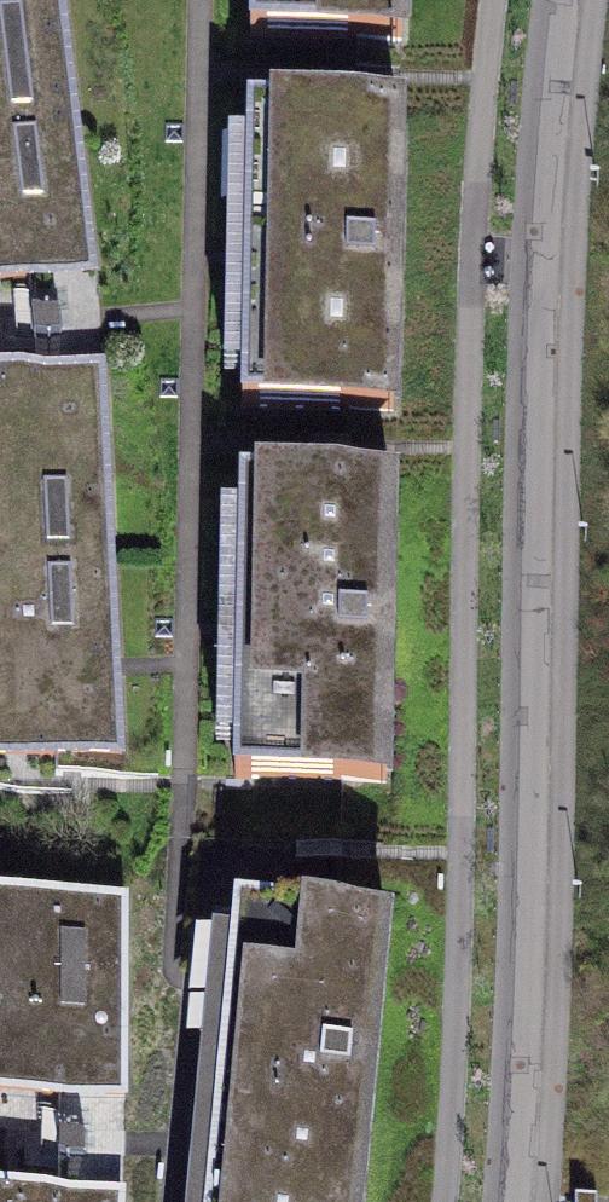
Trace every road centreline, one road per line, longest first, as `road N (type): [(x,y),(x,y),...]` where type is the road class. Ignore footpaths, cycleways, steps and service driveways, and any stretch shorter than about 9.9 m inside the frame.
road 1 (residential): [(520,1201),(537,864),(540,445),(568,0)]

